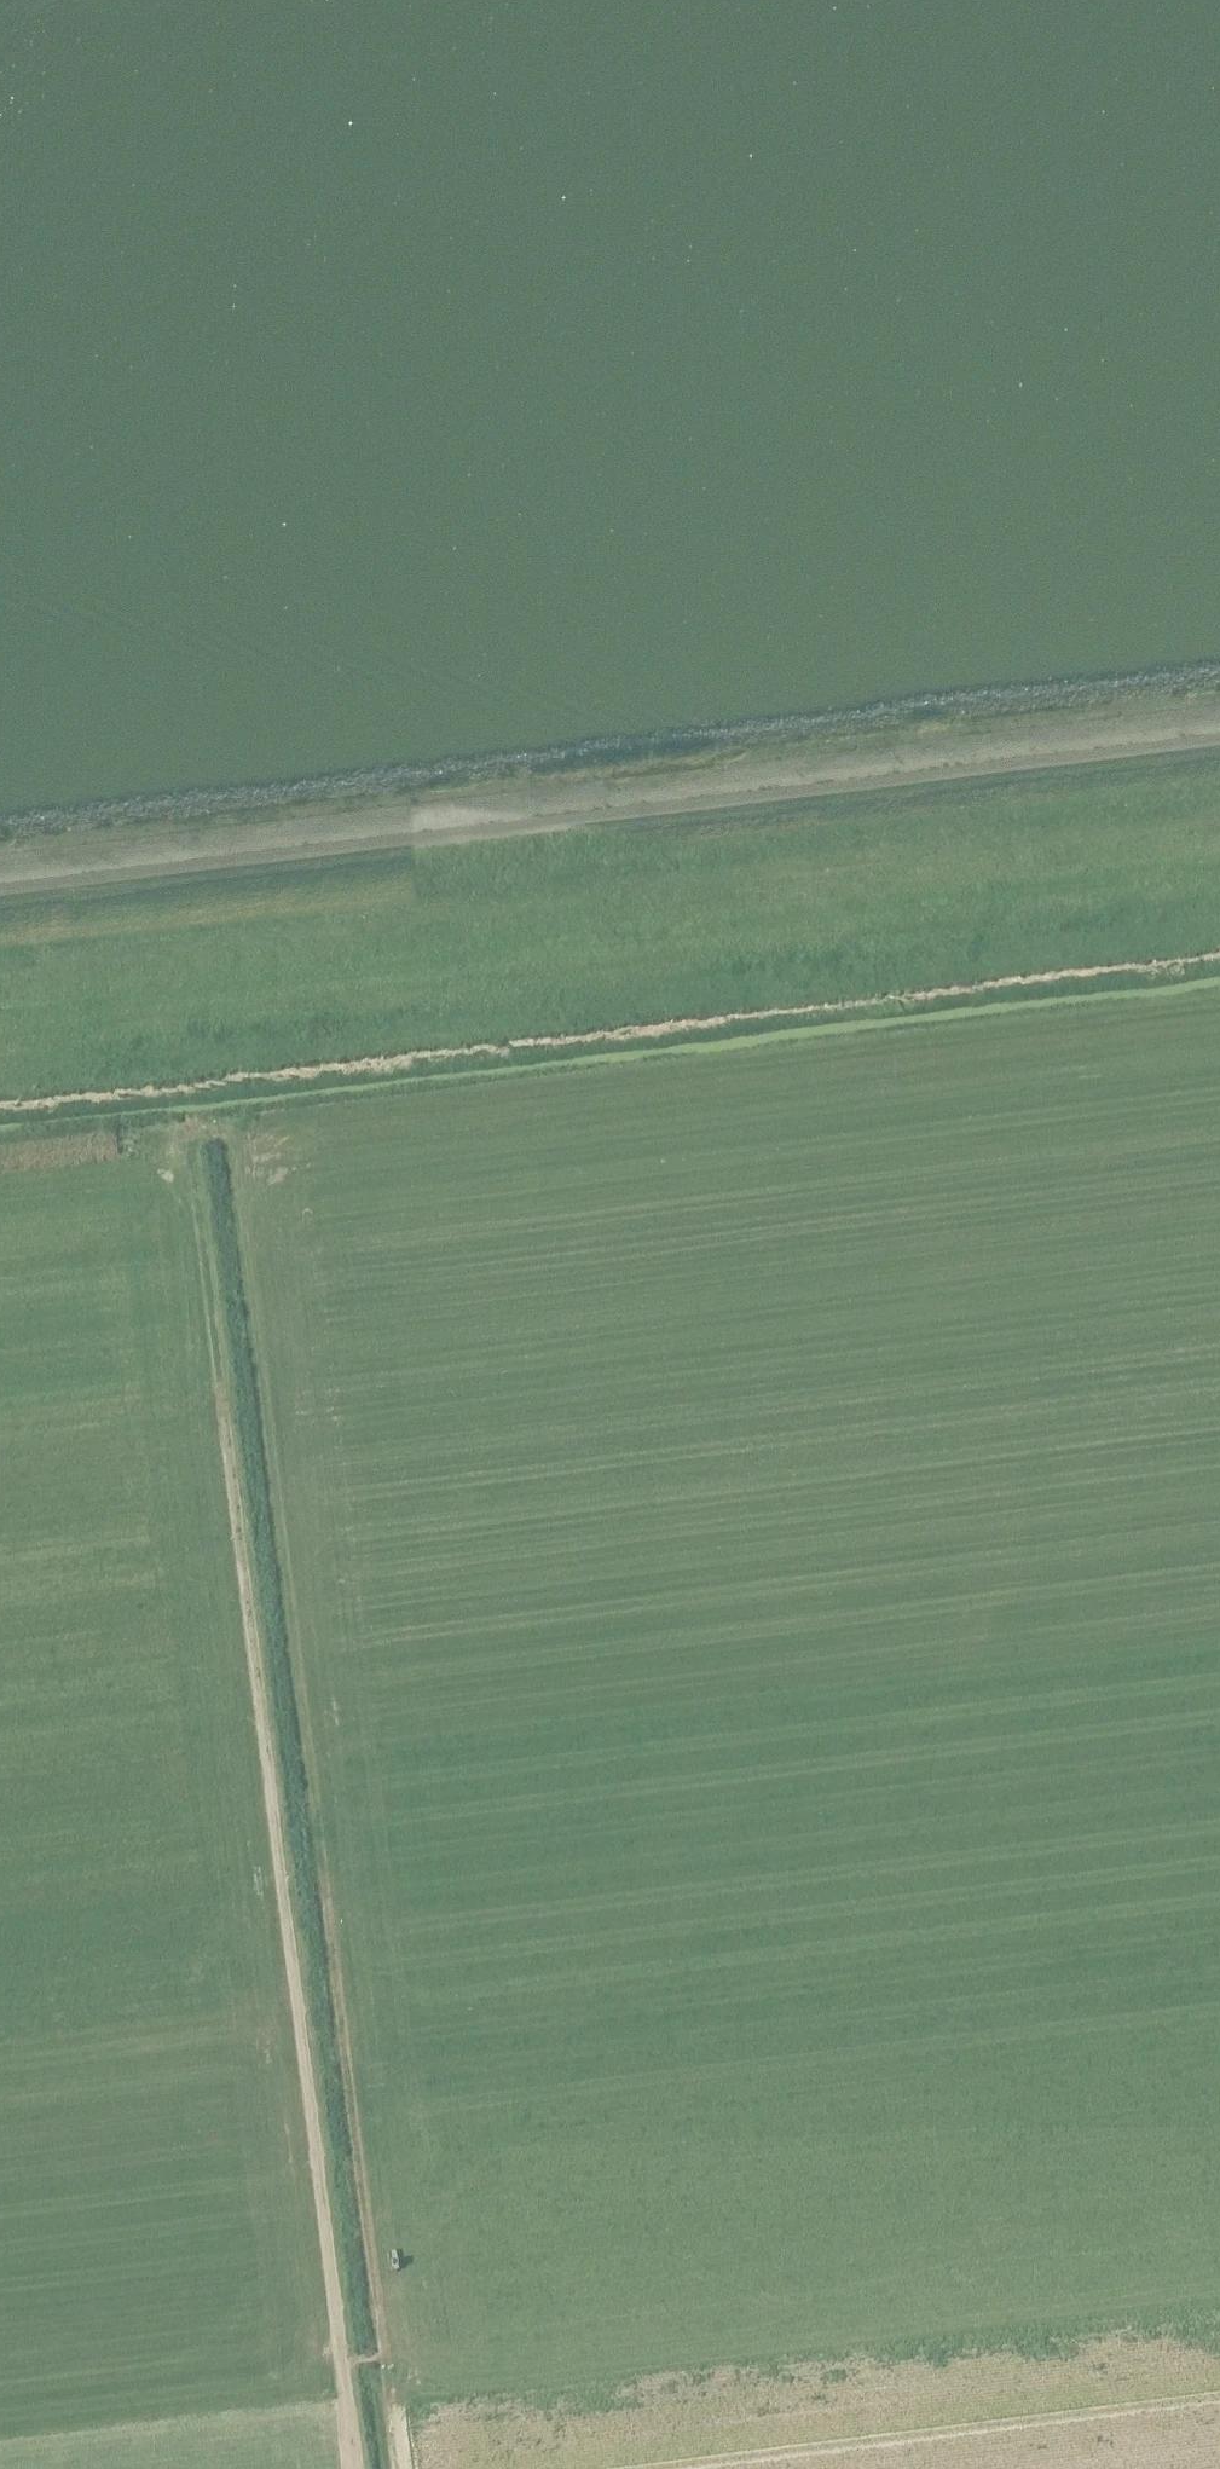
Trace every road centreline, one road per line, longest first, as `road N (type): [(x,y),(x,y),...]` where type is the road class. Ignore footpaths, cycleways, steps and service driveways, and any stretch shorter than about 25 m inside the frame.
road 1 (unclassified): [(0,891),(1219,741)]

